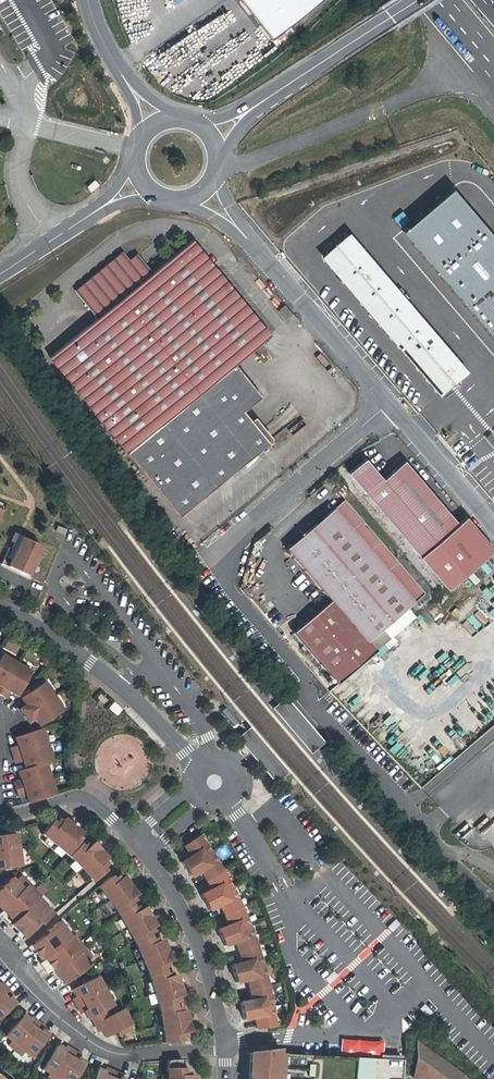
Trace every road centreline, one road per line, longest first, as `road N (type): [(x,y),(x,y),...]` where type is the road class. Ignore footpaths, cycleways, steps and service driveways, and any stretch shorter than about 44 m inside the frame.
road 1 (unclassified): [(390,404),(236,537),(224,575),(236,599),(308,680),(309,697),(438,846),(493,897)]
road 2 (residential): [(0,948),(104,1050),(128,1056),(222,1046)]
road 3 (unclassified): [(0,610),(90,662),(195,768)]
road 4 (residential): [(236,227),(390,404)]
road 5 (residential): [(222,1046),(189,932),(144,856)]
road 6 (secondary): [(246,113),(414,0)]
road 7 (residential): [(390,404),(493,526)]
road 8 (residential): [(130,840),(74,798),(0,816)]
road 9 (secondary): [(0,281),(106,207)]

